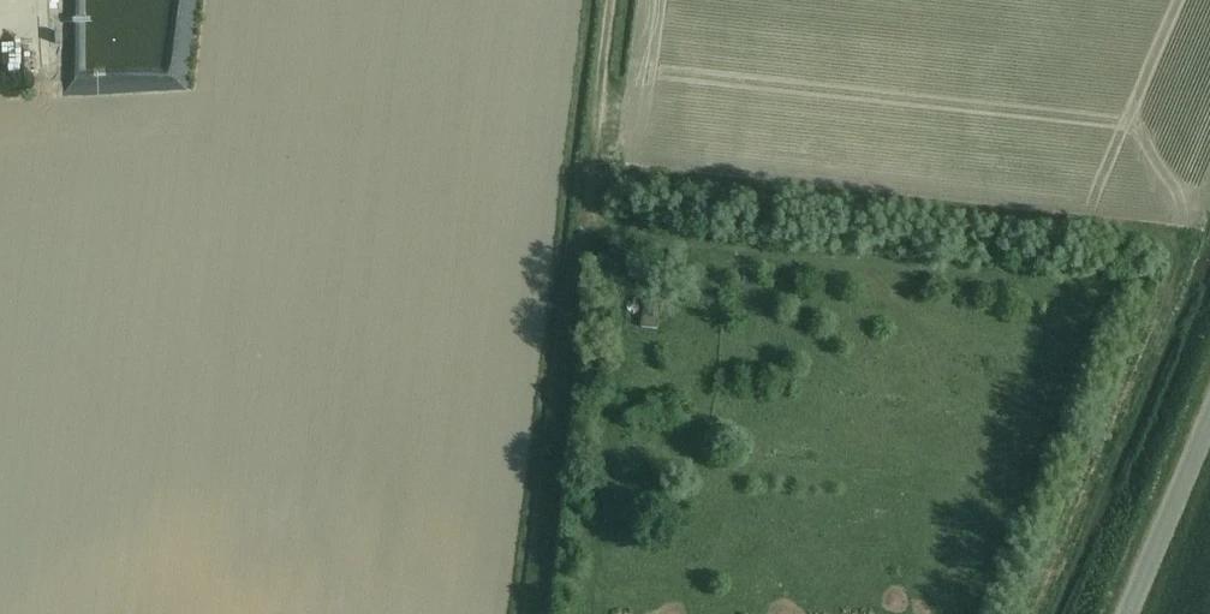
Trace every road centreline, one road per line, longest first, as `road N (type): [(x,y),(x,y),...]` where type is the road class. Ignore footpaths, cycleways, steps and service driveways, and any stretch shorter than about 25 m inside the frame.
road 1 (unclassified): [(1120,613),(1209,396)]
road 2 (track): [(610,0),(581,214)]

